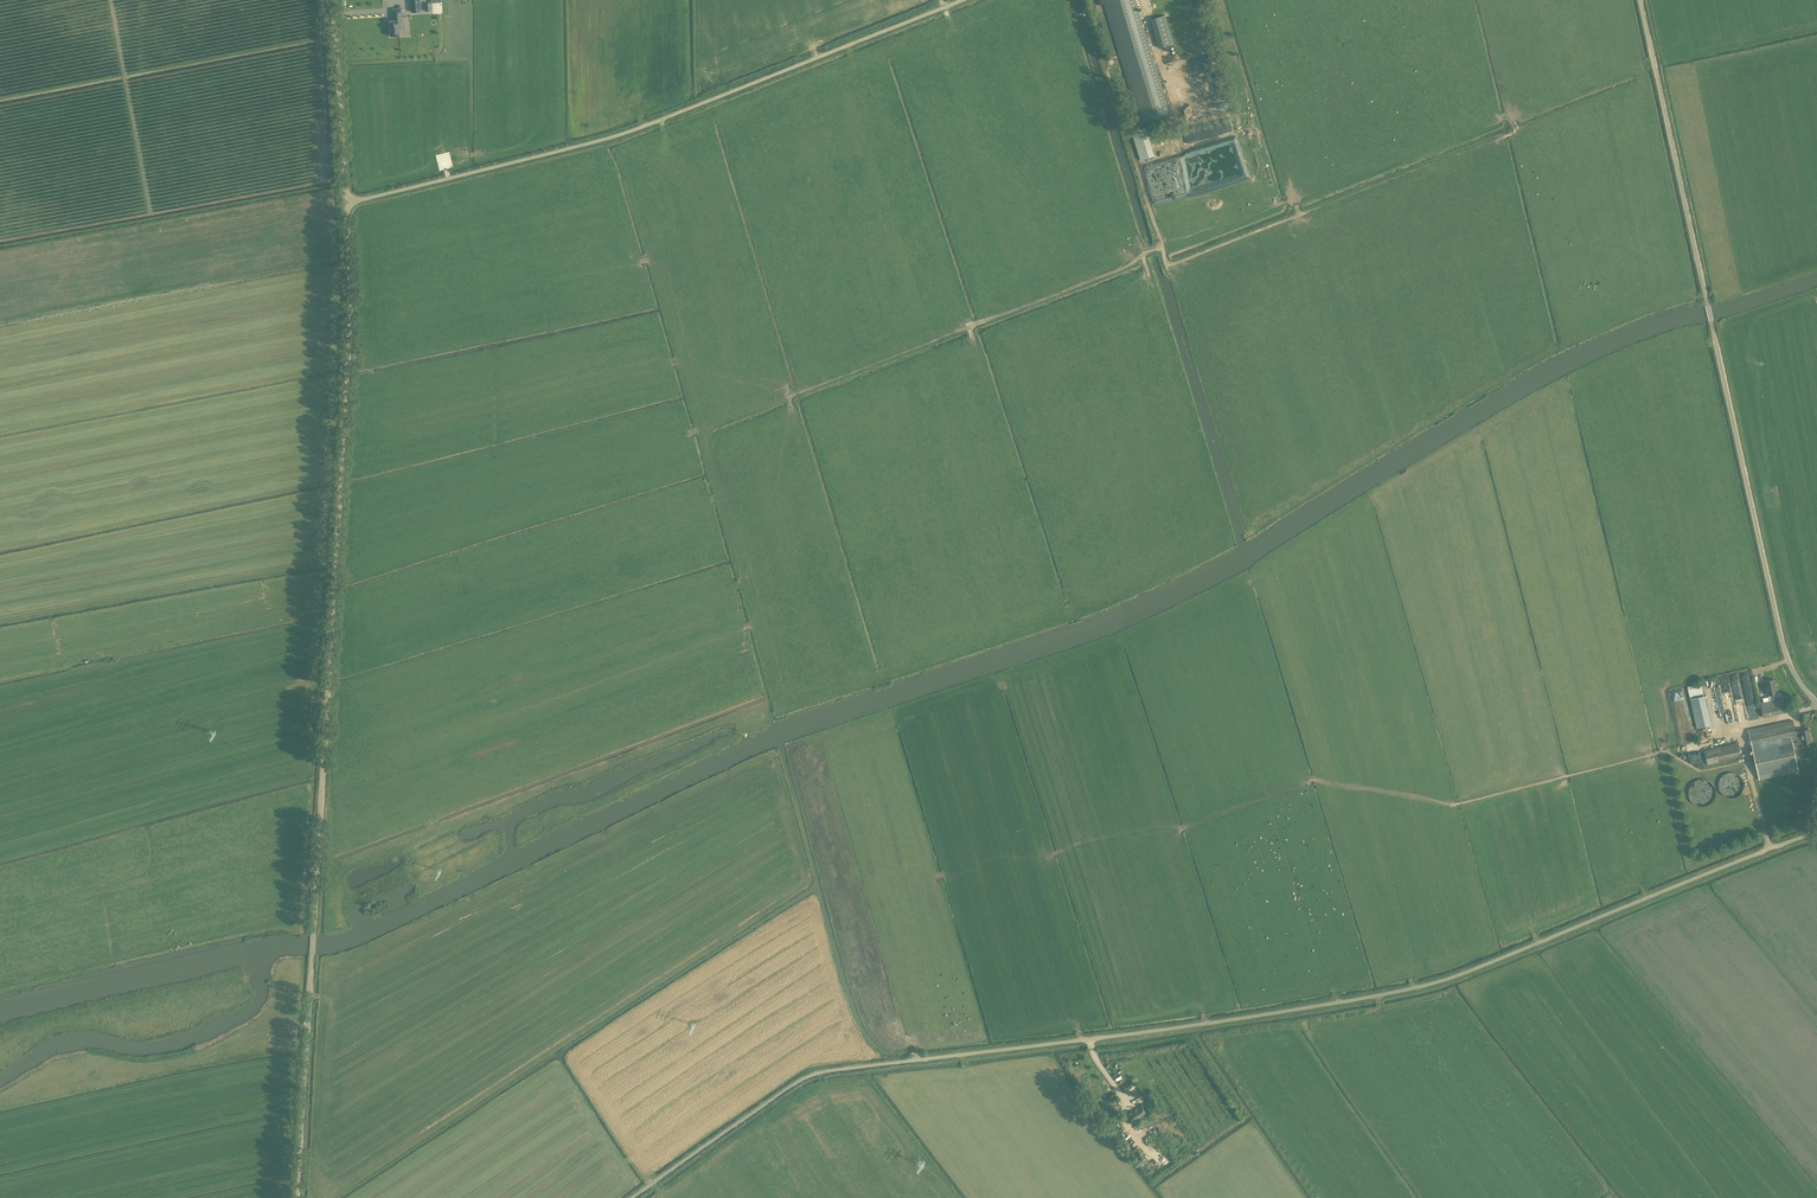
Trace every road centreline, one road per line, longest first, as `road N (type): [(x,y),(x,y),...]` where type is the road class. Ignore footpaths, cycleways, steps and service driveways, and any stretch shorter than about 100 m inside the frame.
road 1 (unclassified): [(632,1197),(816,1074),(1416,987),(1816,832)]
road 2 (unclassified): [(298,1197),(351,340),(346,206)]
road 3 (unclassified): [(1816,703),(1786,658),(1777,628),(1641,0)]
road 4 (unclassified): [(346,206),(620,137),(965,0)]
road 5 (unclassified): [(346,206),(334,0)]

